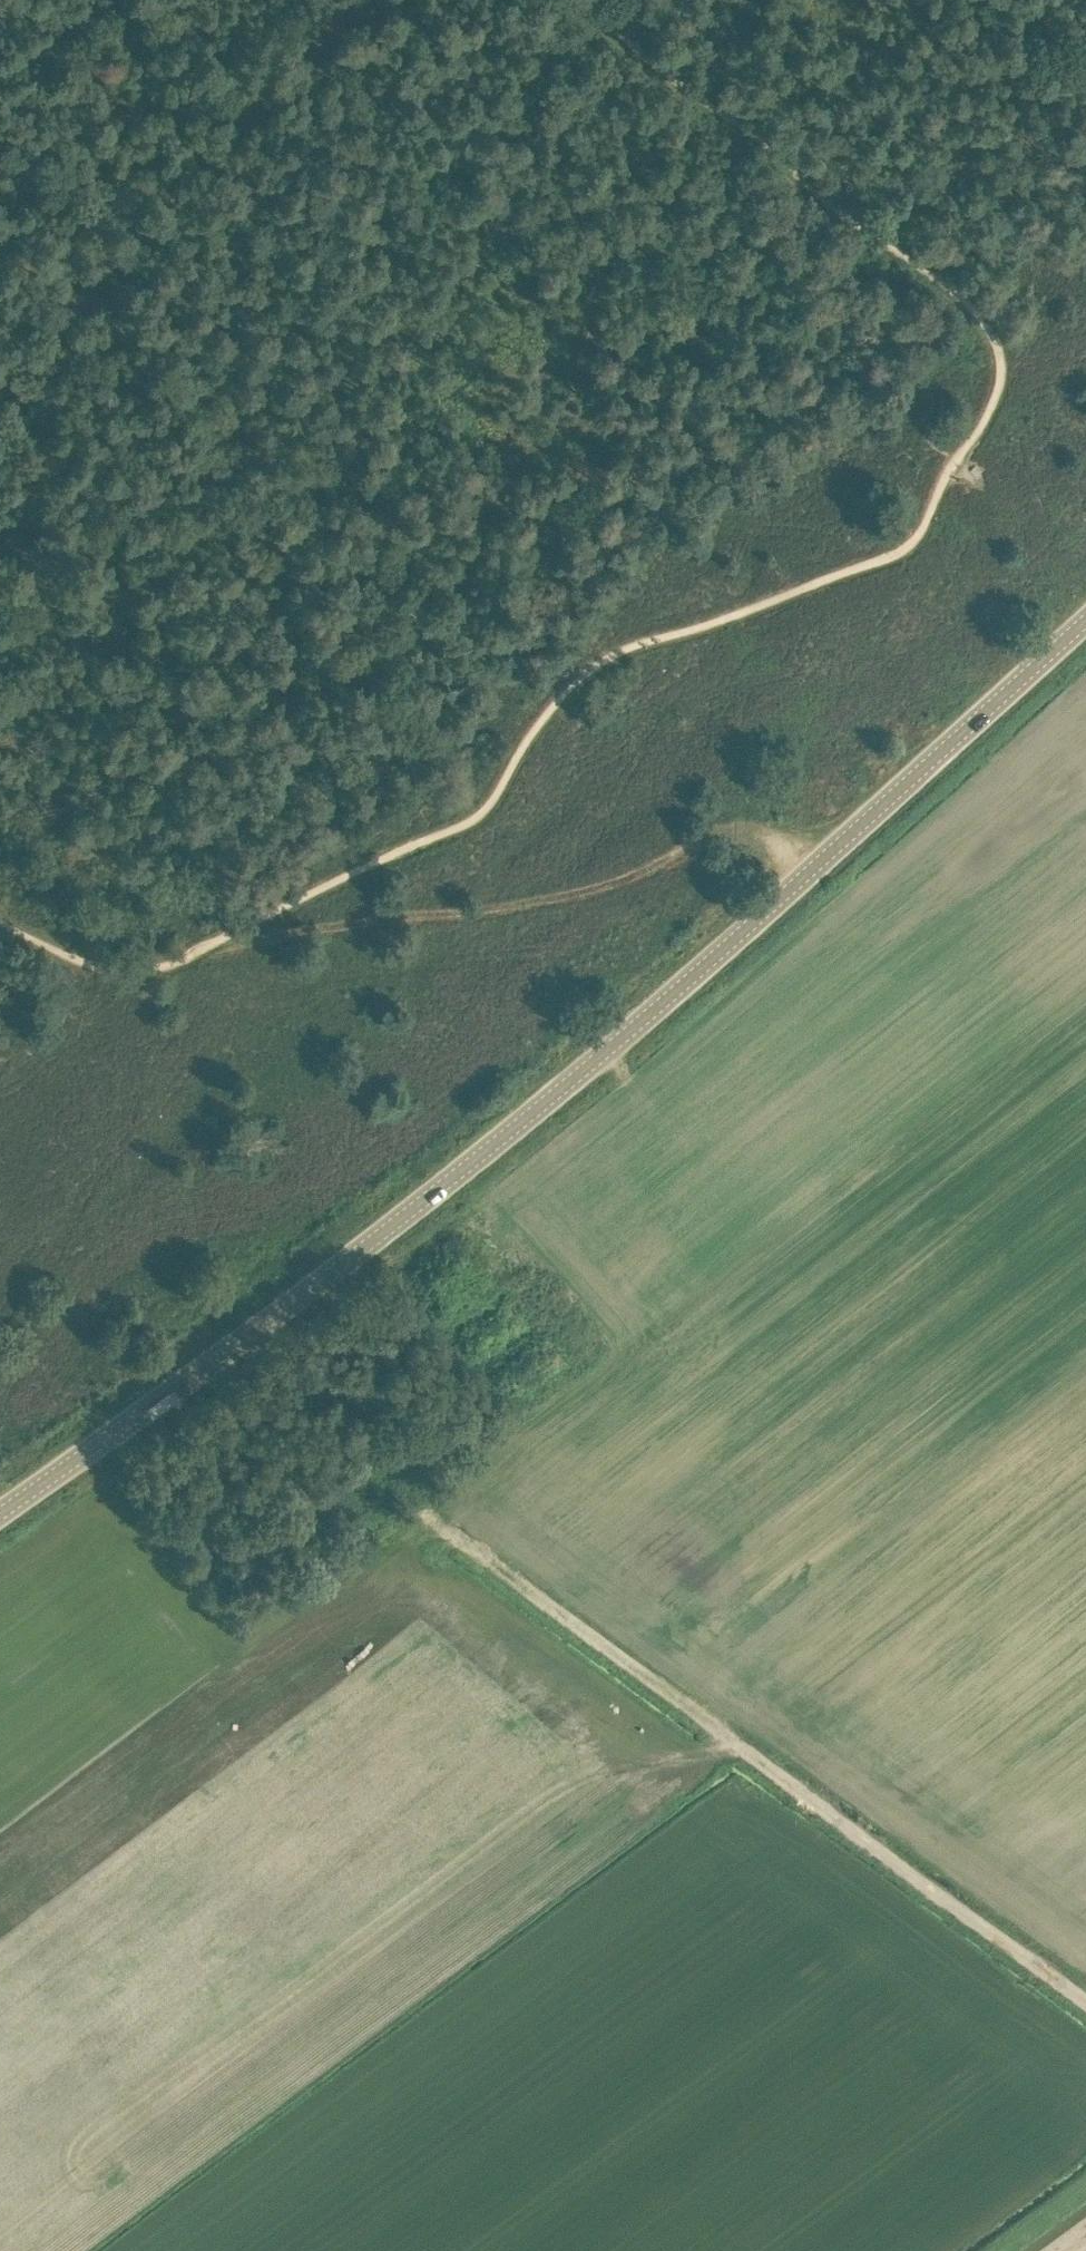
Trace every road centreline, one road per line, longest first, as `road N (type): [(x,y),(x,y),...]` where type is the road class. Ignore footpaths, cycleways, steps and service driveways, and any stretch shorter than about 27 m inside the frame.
road 1 (tertiary): [(0,1501),(401,1212),(862,822),(1085,616)]
road 2 (track): [(357,0),(0,389)]

